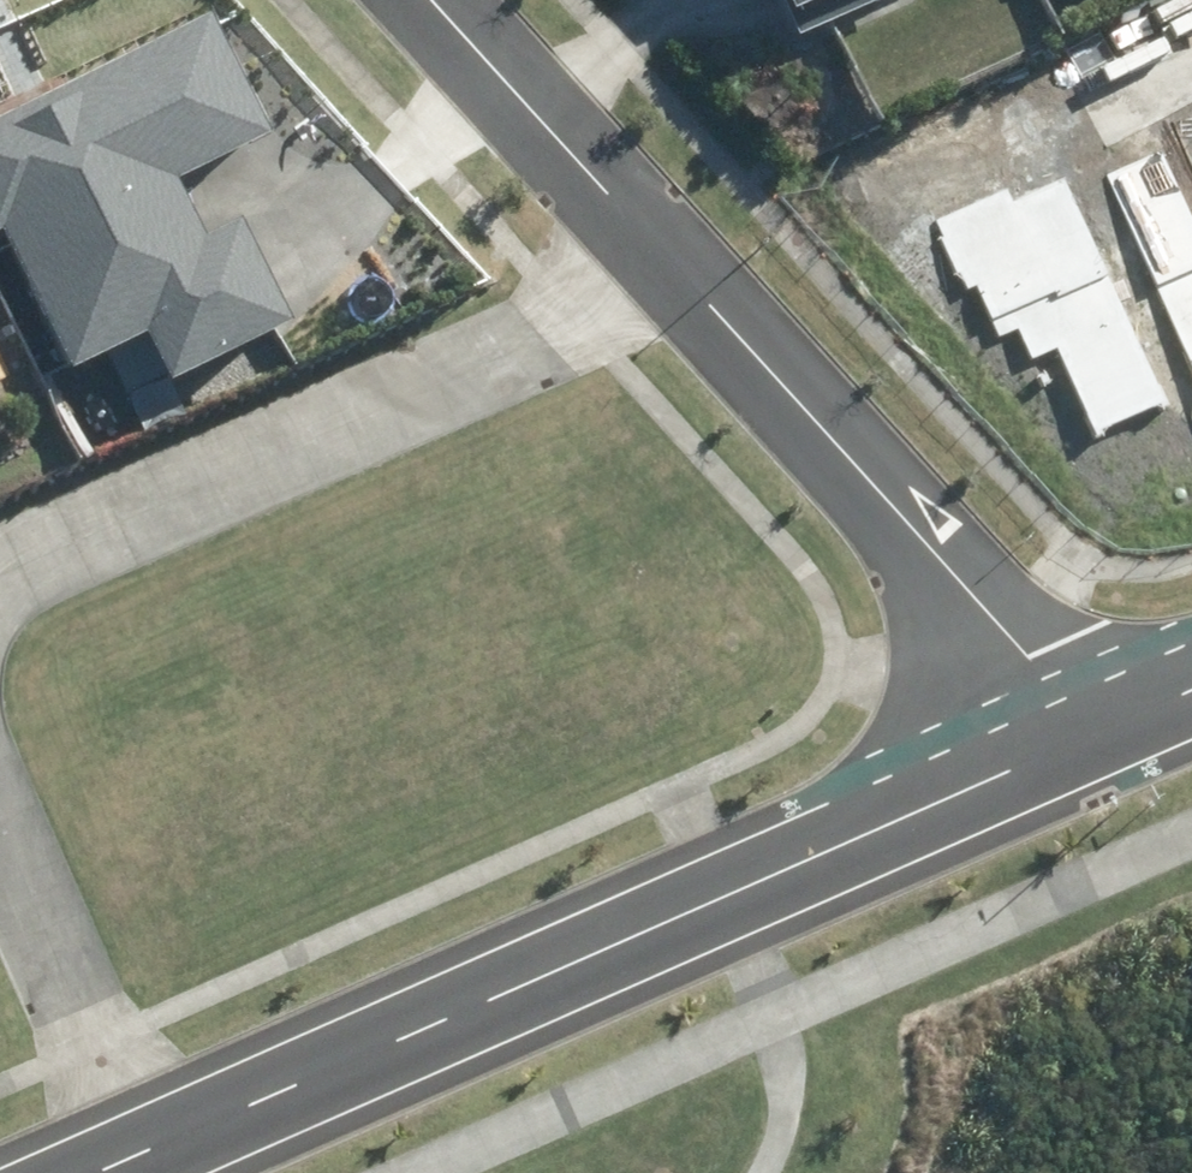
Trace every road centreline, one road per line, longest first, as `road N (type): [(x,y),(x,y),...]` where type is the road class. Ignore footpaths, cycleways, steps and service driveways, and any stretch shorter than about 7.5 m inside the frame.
road 1 (tertiary): [(152,1156),(1062,742)]
road 2 (residential): [(685,266),(0,586)]
road 3 (residential): [(685,266),(1062,742)]
road 4 (residential): [(0,826),(152,1156)]
road 5 (residential): [(444,0),(685,266)]
road 6 (tertiary): [(1062,742),(1191,689)]
road 7 (residential): [(1080,126),(1191,57)]

